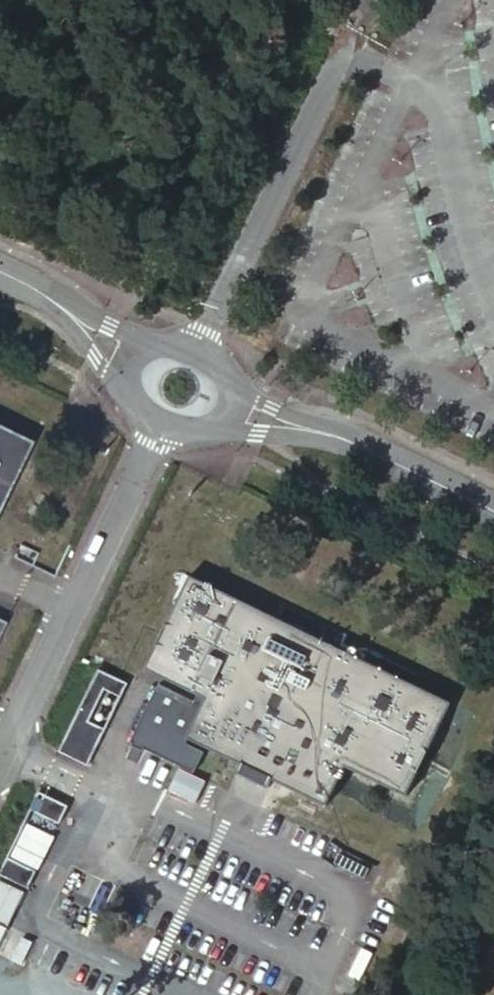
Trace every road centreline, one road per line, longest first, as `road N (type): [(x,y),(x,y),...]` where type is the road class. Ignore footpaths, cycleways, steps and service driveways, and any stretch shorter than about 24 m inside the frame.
road 1 (unclassified): [(191,352),(360,0)]
road 2 (unclassified): [(162,421),(0,753)]
road 3 (tertiary): [(493,509),(334,431),(301,426)]
road 4 (tertiary): [(1,271),(142,400)]
road 5 (tertiary): [(164,352),(1,271)]
road 6 (tertiary): [(184,424),(273,437),(301,426)]

